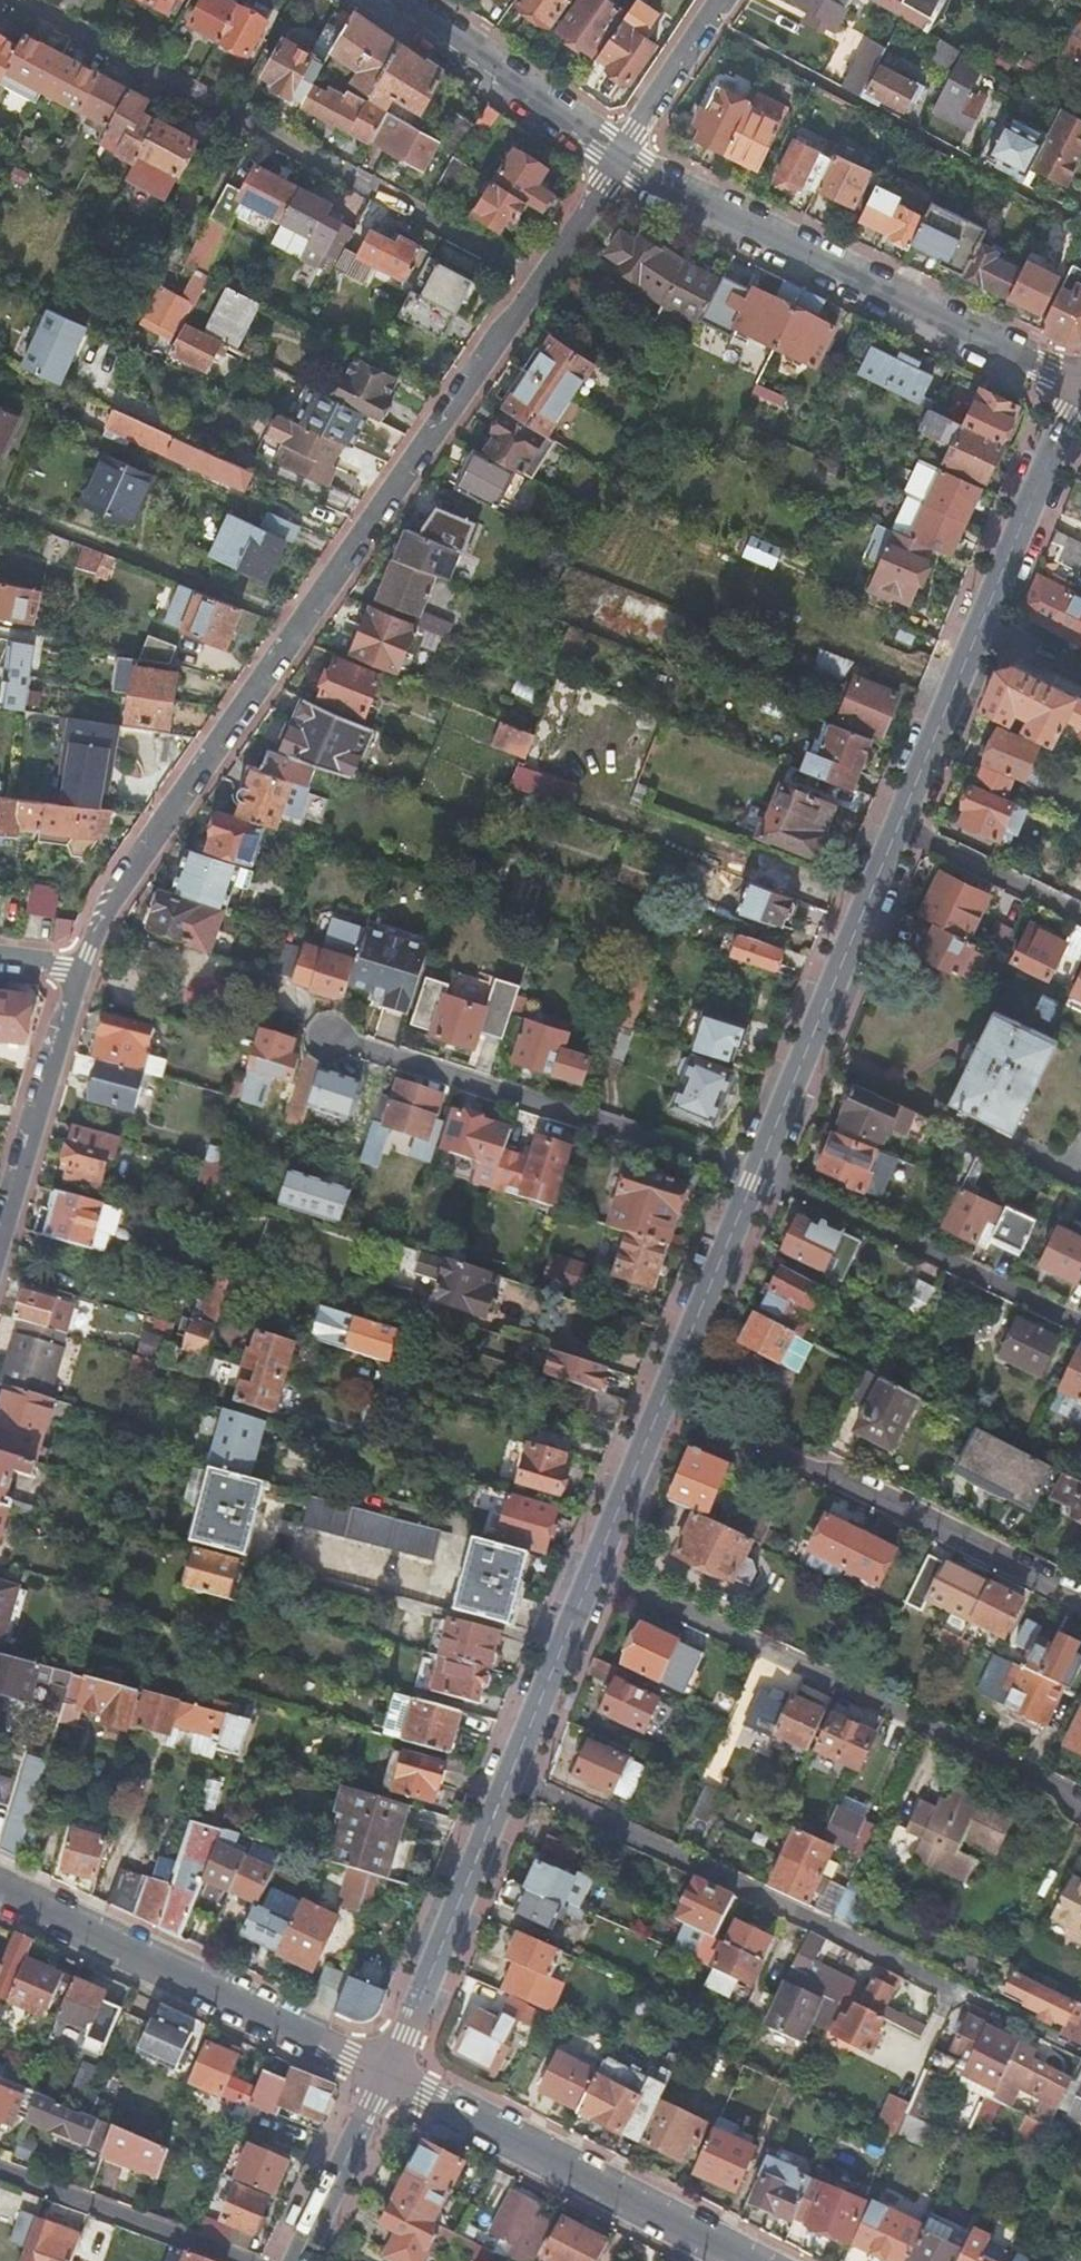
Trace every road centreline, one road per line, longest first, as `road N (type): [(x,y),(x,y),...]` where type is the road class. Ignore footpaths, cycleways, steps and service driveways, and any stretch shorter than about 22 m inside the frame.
road 1 (residential): [(83,969),(162,823),(540,279)]
road 2 (residential): [(540,279),(18,0)]
road 3 (residential): [(592,1575),(1050,1789),(1080,1821)]
road 4 (residential): [(1077,389),(620,156)]
road 5 (residential): [(508,1782),(963,1998)]
road 6 (residential): [(667,1394),(1080,1608)]
road 7 (residential): [(756,1175),(329,1039)]
road 8 (residential): [(0,1889),(388,2075)]
road 9 (residential): [(388,2075),(752,2260)]
road 10 (residential): [(756,1175),(898,827)]
road 11 (residential): [(756,1175),(1080,1327)]
road 12 (residential): [(388,2075),(508,1782)]
road 13 (residential): [(0,1240),(83,969)]
road 14 (residential): [(620,156),(399,0)]
road 15 (residential): [(0,2173),(244,2260)]
road 16 (residential): [(980,629),(1077,389)]
road 17 (residential): [(667,1394),(756,1175)]
road 18 (residential): [(508,1782),(592,1575)]
road 19 (residential): [(898,827),(980,629)]
road 20 (residential): [(298,2260),(388,2075)]
road 21 (residential): [(898,827),(1080,916)]
road 22 (residential): [(592,1575),(667,1394)]
road 23 (residential): [(620,156),(723,0)]
road 24 (residential): [(540,279),(620,156)]

